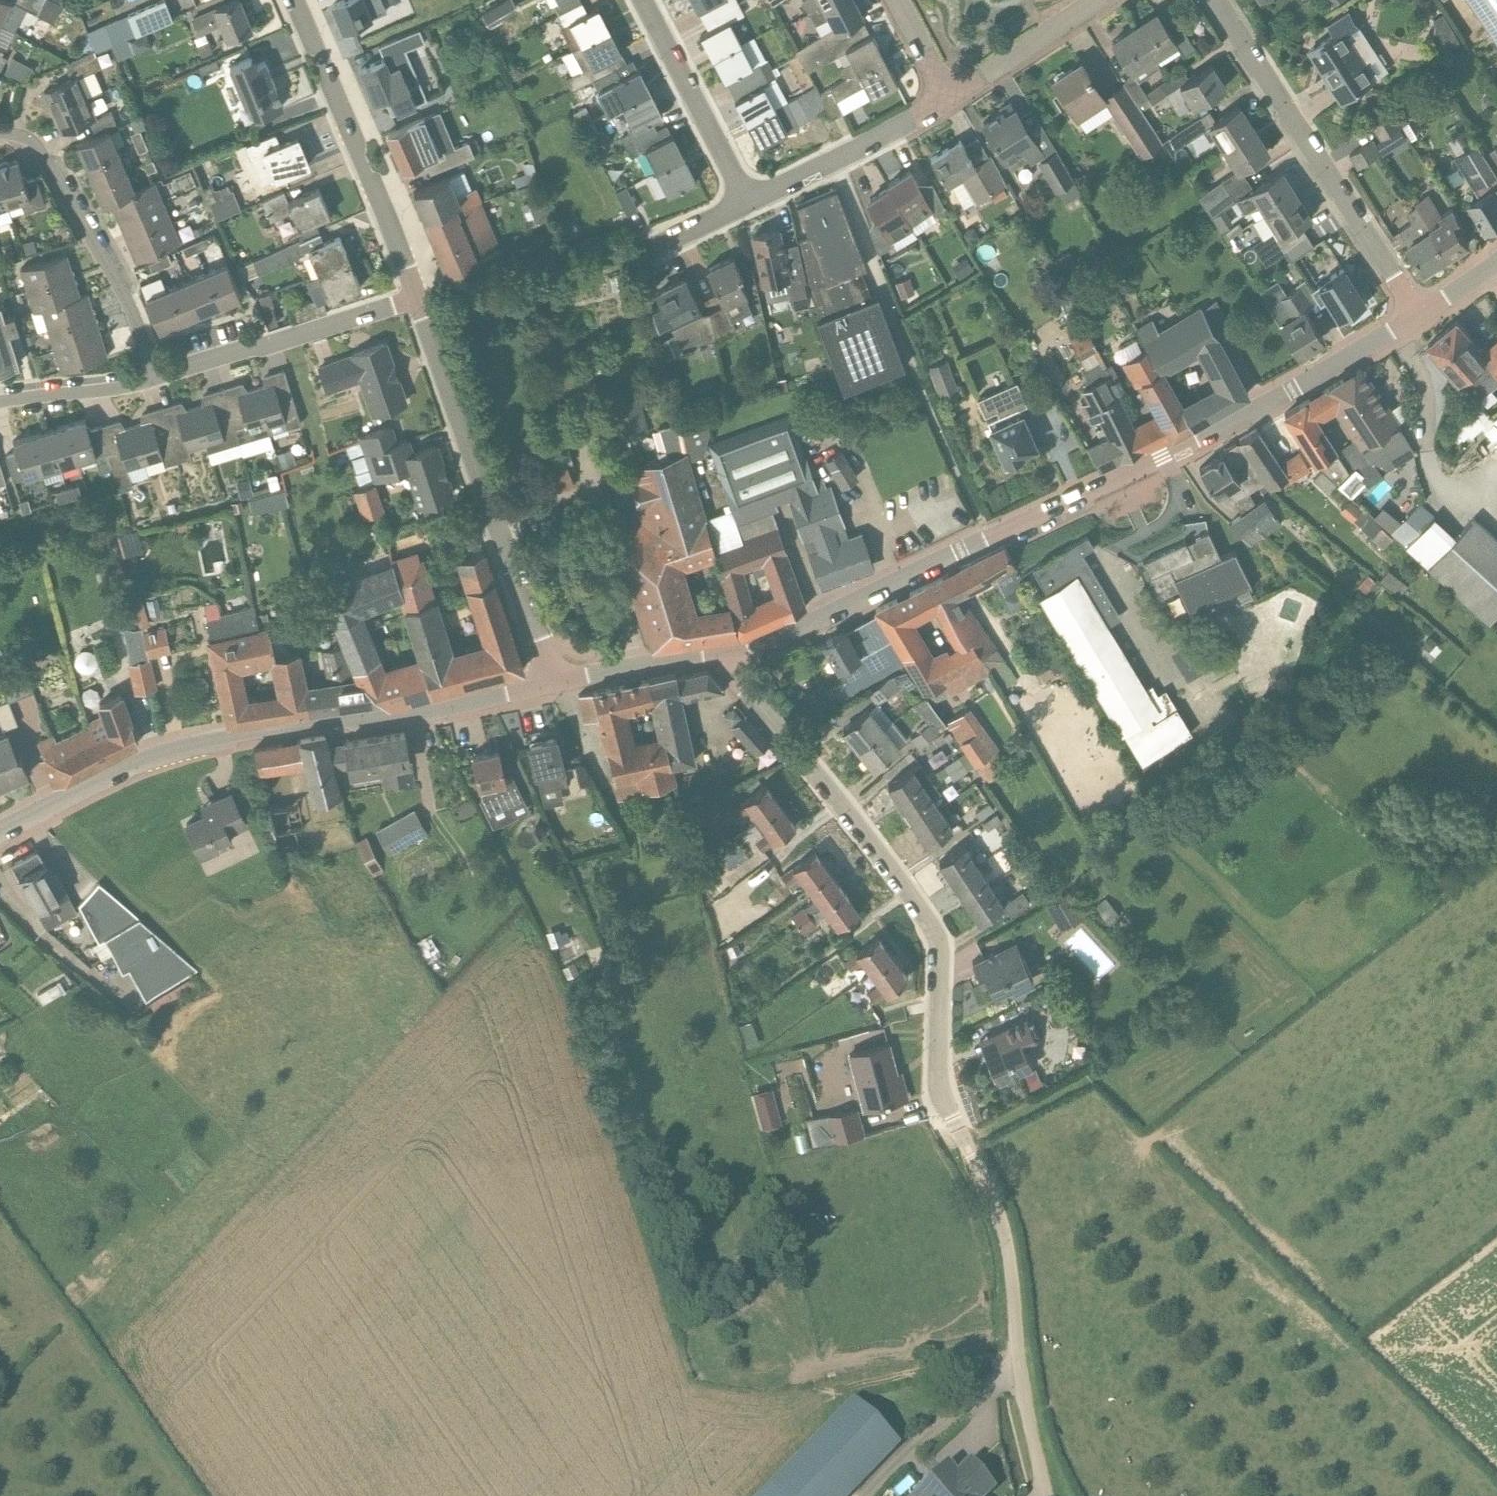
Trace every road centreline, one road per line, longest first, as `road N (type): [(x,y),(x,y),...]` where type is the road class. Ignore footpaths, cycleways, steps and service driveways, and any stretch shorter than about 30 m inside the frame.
road 1 (unclassified): [(1048,1495),(1025,1400),(1006,1232),(940,1090),(938,941),(877,852),(744,688),(728,652)]
road 2 (tertiary): [(728,652),(779,638),(1197,441),(1418,315)]
road 3 (tertiary): [(0,833),(177,750),(261,732),(424,714),(552,683)]
road 4 (tertiary): [(552,683),(415,299)]
road 5 (residential): [(1418,315),(1215,0)]
road 6 (tertiary): [(415,299),(296,0)]
road 7 (residential): [(0,134),(28,140),(41,153),(128,299),(158,379)]
road 8 (residential): [(158,379),(415,299)]
road 9 (residential): [(747,203),(642,0)]
road 10 (residential): [(747,203),(948,98)]
road 11 (residential): [(948,98),(1098,0)]
road 12 (tertiary): [(552,683),(728,652)]
road 13 (residential): [(158,379),(0,403)]

